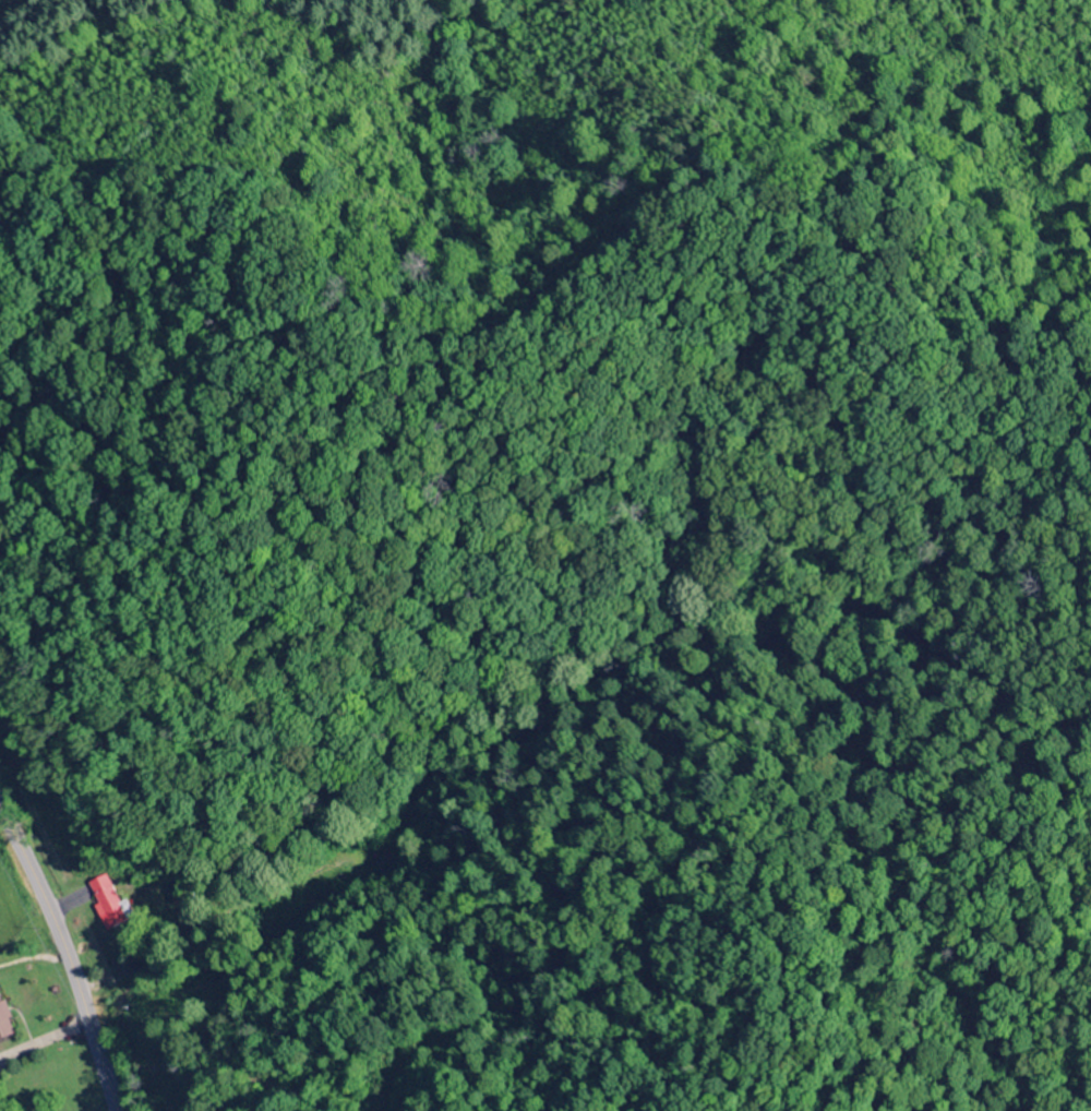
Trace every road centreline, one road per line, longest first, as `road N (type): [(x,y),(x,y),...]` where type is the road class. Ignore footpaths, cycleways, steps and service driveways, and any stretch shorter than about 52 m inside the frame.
road 1 (secondary): [(116,1110),(64,945),(0,808)]

